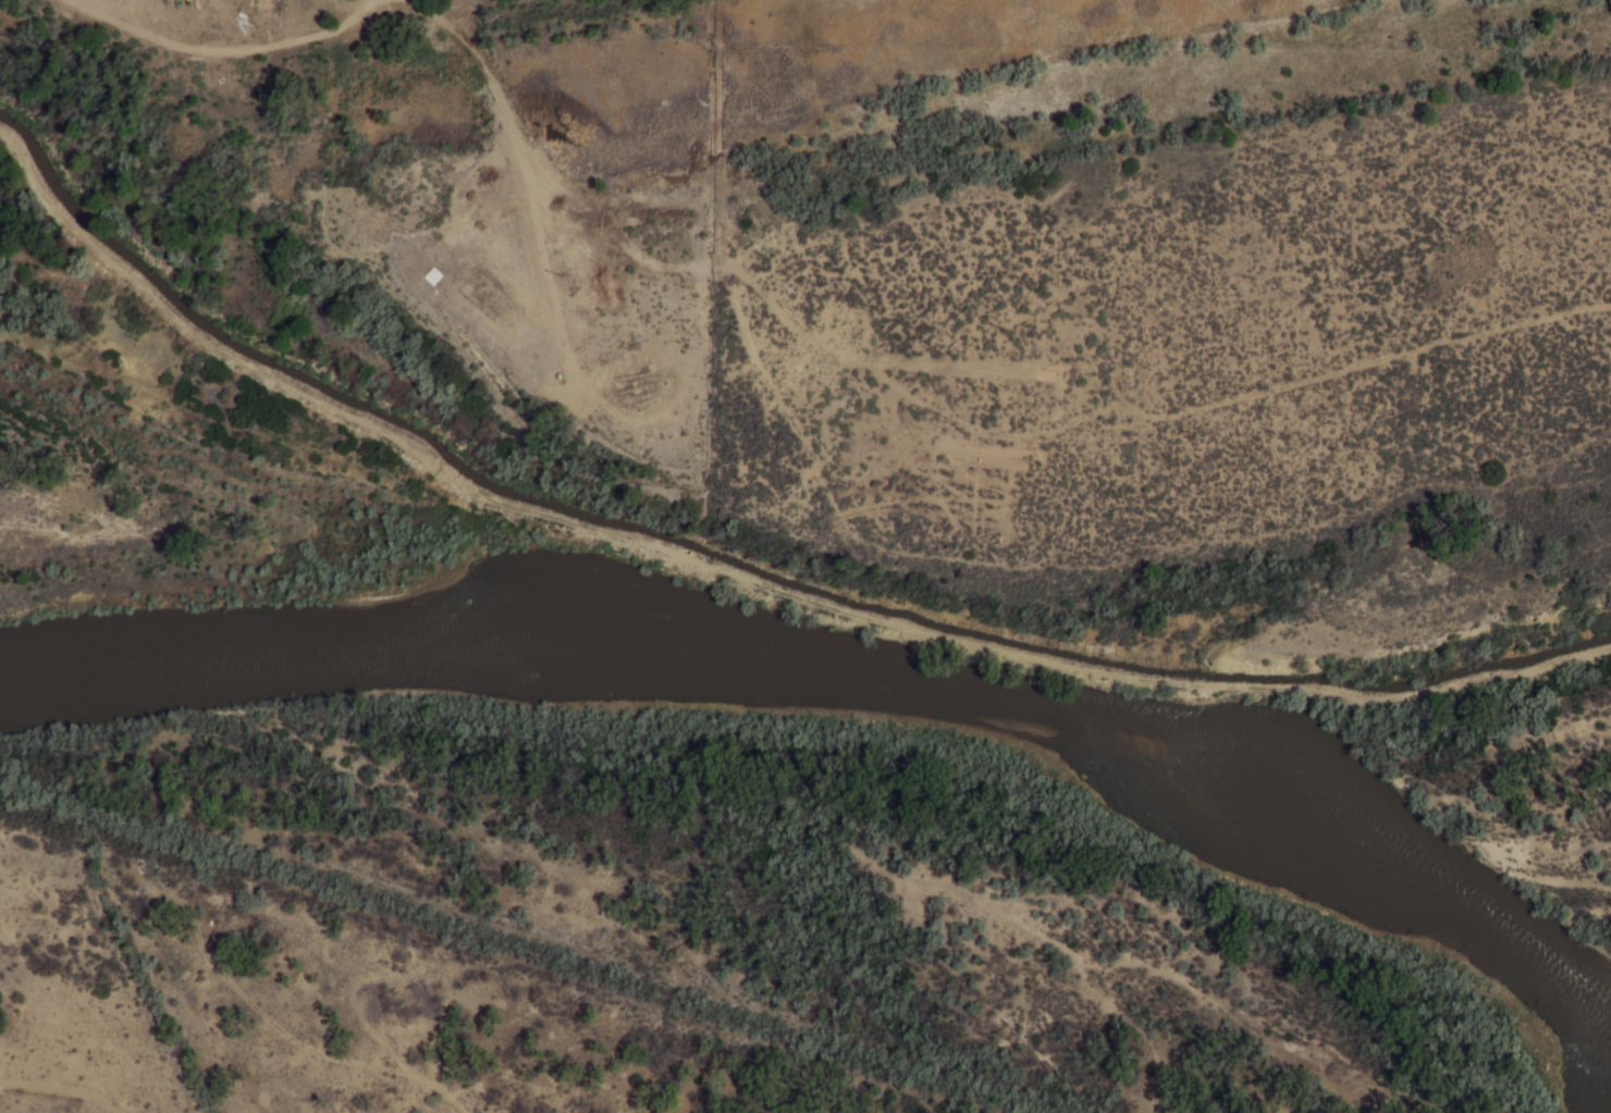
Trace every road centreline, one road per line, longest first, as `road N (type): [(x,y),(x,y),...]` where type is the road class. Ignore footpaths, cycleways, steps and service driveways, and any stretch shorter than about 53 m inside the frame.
road 1 (track): [(27,0),(186,69),(374,45),(426,60),(544,213),(613,215),(669,234),(724,275),(764,380),(813,466),(859,490),(938,489),(1397,364),(1610,316)]

